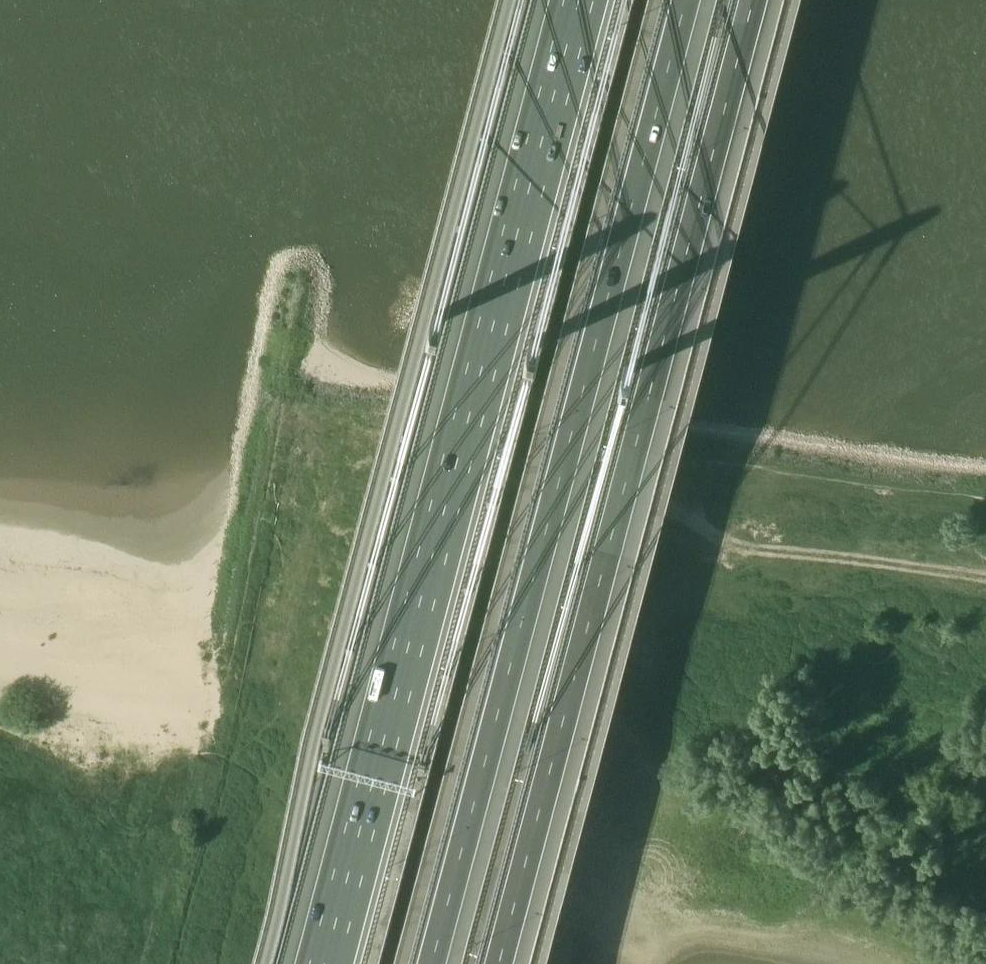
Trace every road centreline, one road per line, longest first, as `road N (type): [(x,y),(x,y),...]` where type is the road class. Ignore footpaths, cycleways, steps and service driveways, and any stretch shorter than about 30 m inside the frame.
road 1 (motorway): [(431,963),(687,0)]
road 2 (motorway): [(499,963),(755,0)]
road 3 (motorway): [(578,0),(324,963)]
road 4 (unclassified): [(516,0),(263,963)]

